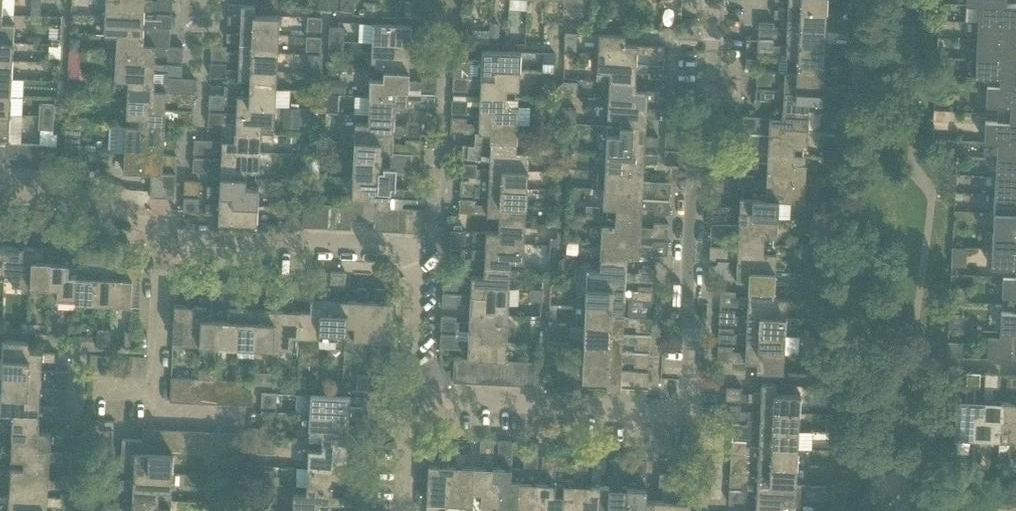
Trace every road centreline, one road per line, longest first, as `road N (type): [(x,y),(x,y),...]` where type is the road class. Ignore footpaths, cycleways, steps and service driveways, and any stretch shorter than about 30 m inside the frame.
road 1 (residential): [(685,419),(698,169),(715,136),(721,0)]
road 2 (residential): [(685,419),(410,405)]
road 3 (residential): [(417,252),(161,234)]
road 4 (residential): [(417,252),(439,231),(451,14)]
road 5 (residential): [(97,389),(154,391),(161,234)]
road 6 (residential): [(161,234),(48,193),(0,193)]
road 7 (residential): [(410,405),(417,252)]

